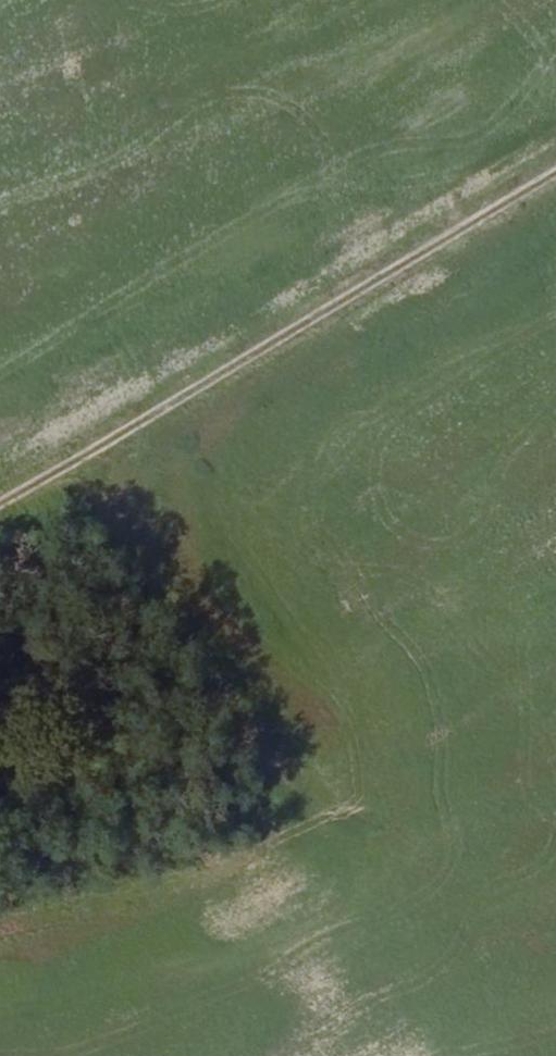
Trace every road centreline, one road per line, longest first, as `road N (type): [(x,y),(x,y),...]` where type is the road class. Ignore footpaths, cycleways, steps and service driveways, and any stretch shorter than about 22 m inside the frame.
road 1 (track): [(0,526),(555,195)]

